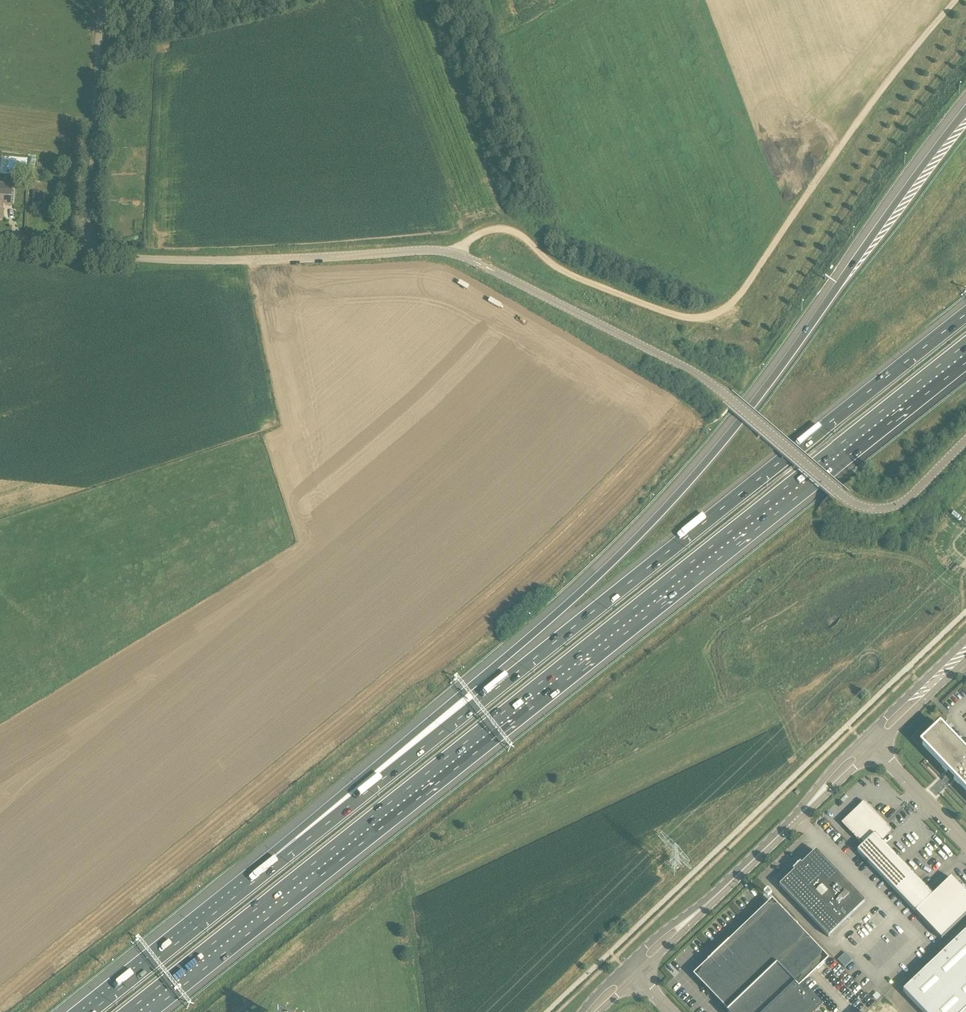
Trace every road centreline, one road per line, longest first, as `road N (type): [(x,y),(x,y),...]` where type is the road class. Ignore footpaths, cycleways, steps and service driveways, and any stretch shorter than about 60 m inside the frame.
road 1 (motorway): [(965,114),(778,370),(638,538),(190,931)]
road 2 (motorway): [(132,1011),(965,349)]
road 3 (motorway): [(965,316),(190,931)]
road 4 (unclassified): [(838,492),(689,371),(447,251),(223,261),(87,252)]
road 5 (track): [(965,581),(408,866),(402,877),(423,1011)]
road 6 (track): [(955,0),(731,299)]
road 7 (tertiary): [(631,972),(874,742)]
road 8 (track): [(731,299),(707,315),(672,312),(552,262),(506,226),(471,239),(458,255)]
road 9 (unclassified): [(87,252),(97,0)]
road 10 (unclassified): [(838,492),(869,509),(894,508),(965,442)]
road 11 (unclassified): [(965,841),(874,742)]
road 12 (motorway): [(190,931),(88,1011)]
road 13 (tertiary): [(874,742),(965,652)]

